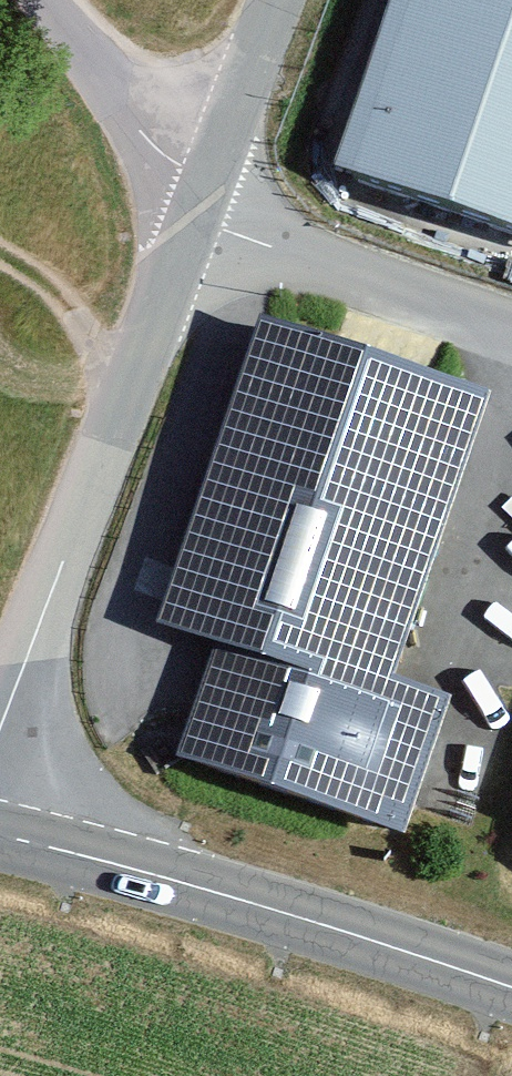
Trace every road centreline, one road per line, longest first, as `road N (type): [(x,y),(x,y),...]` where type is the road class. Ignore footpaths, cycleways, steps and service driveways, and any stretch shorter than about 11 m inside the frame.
road 1 (tertiary): [(0,854),(511,1021)]
road 2 (tertiary): [(0,683),(196,228)]
road 3 (unclassified): [(196,228),(511,354)]
road 4 (residential): [(46,0),(196,228)]
road 5 (tertiary): [(196,228),(282,0)]

